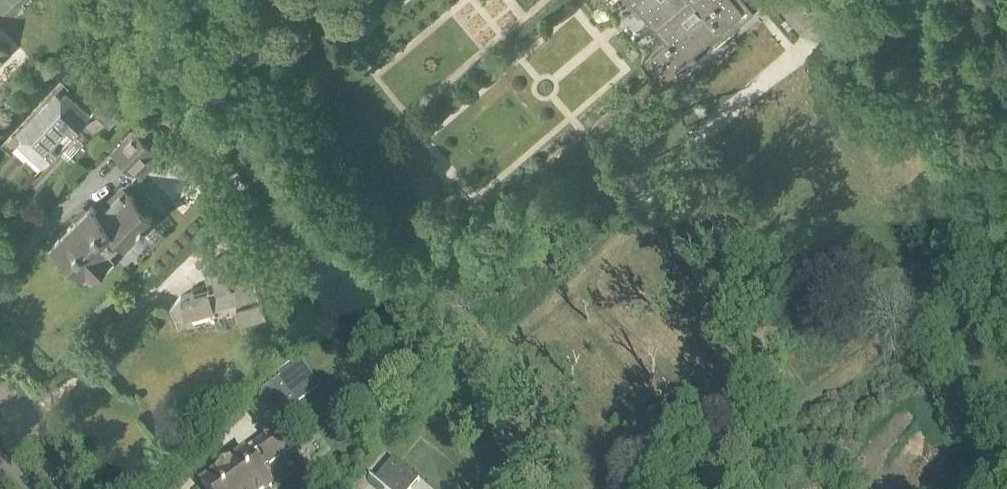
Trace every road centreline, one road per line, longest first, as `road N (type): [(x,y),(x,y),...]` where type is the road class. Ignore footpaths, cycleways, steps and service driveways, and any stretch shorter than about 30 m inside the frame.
road 1 (residential): [(0,382),(78,488)]

